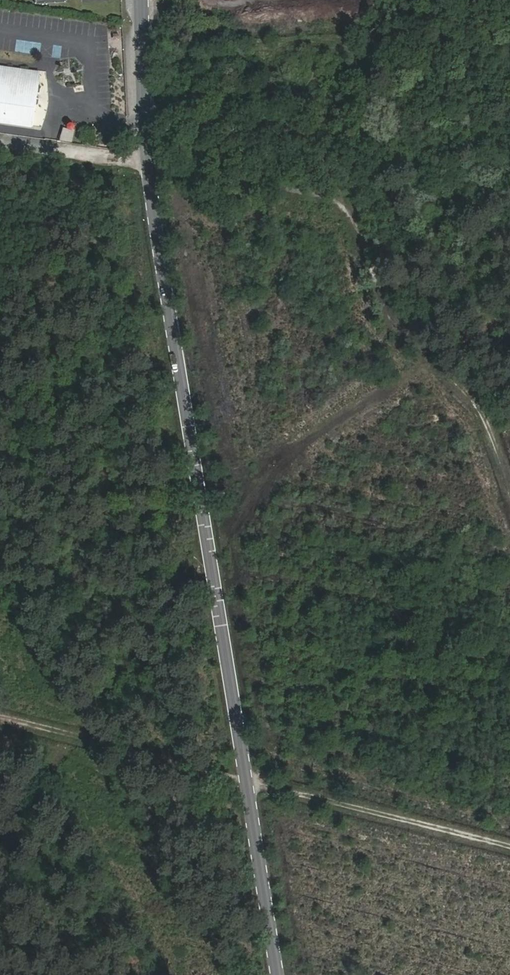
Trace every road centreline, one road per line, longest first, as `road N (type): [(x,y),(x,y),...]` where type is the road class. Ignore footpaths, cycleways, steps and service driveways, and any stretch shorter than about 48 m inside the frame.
road 1 (tertiary): [(142,0),(151,164),(278,974)]
road 2 (track): [(0,144),(290,177),(330,205),(400,337),(438,364),(486,422),(509,495)]
road 3 (track): [(509,846),(0,718)]

